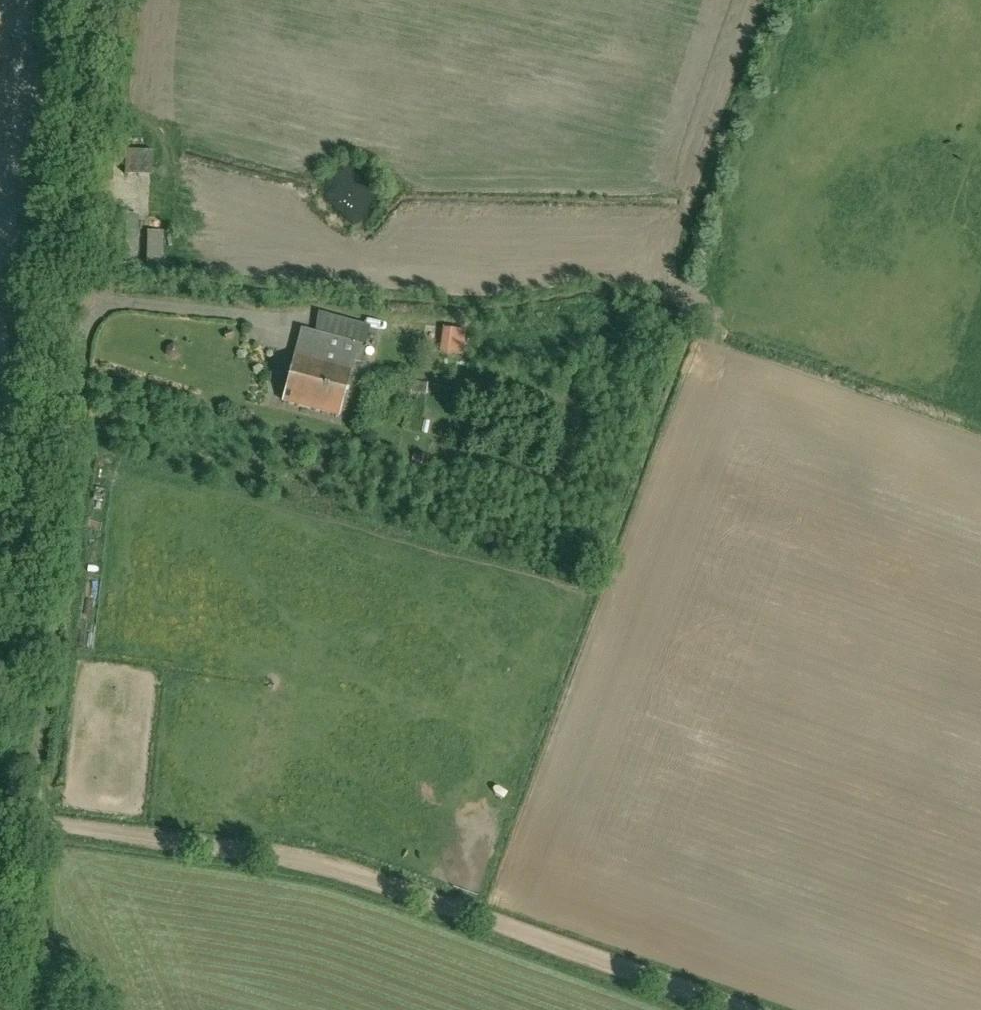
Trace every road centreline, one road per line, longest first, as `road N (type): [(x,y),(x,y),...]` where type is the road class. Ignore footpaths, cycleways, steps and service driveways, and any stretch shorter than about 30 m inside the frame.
road 1 (track): [(735,1009),(348,870),(119,833)]
road 2 (unclassified): [(0,817),(119,833)]

